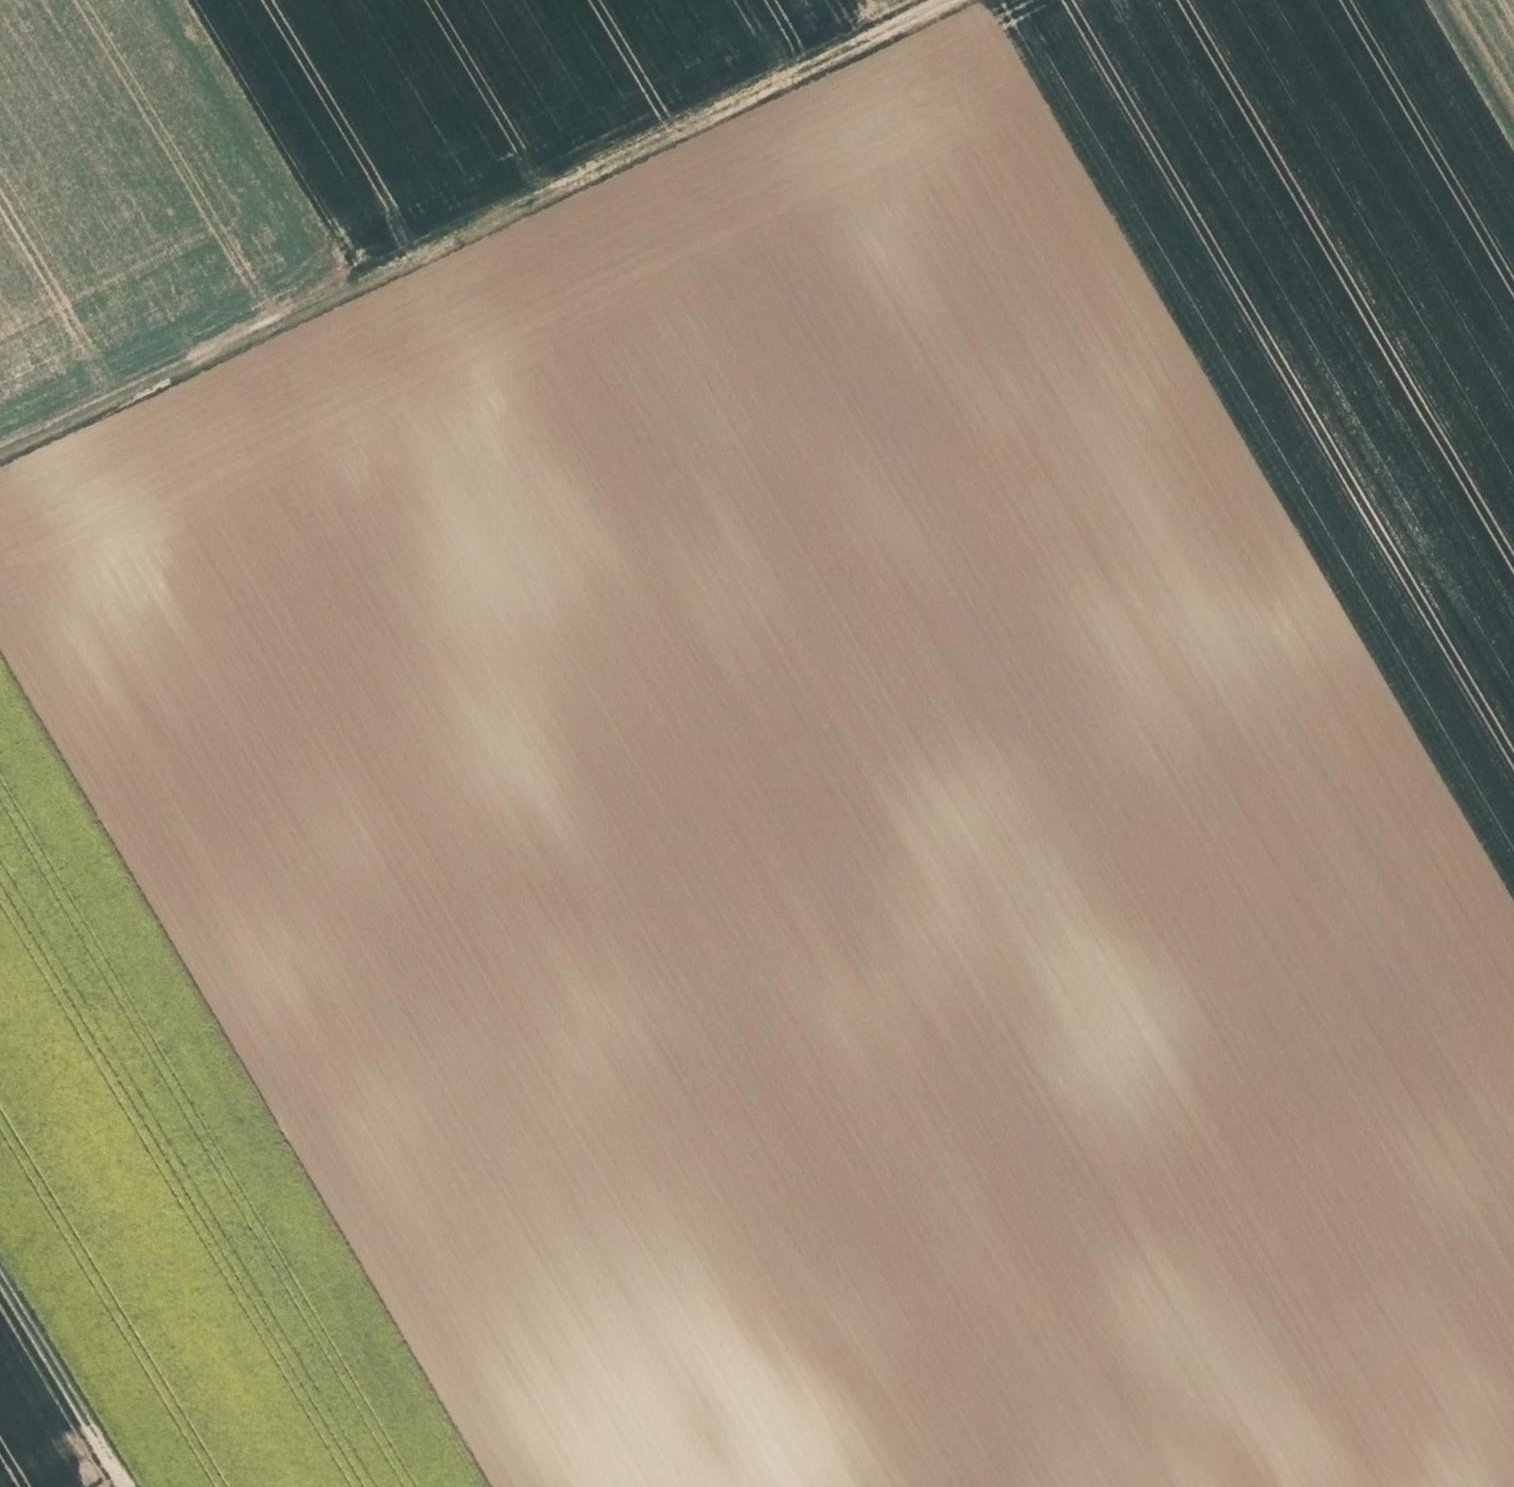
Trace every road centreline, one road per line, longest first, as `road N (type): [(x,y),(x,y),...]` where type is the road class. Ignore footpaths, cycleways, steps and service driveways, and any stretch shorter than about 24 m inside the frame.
road 1 (track): [(930,0),(0,441)]
road 2 (track): [(0,1261),(136,1486)]

